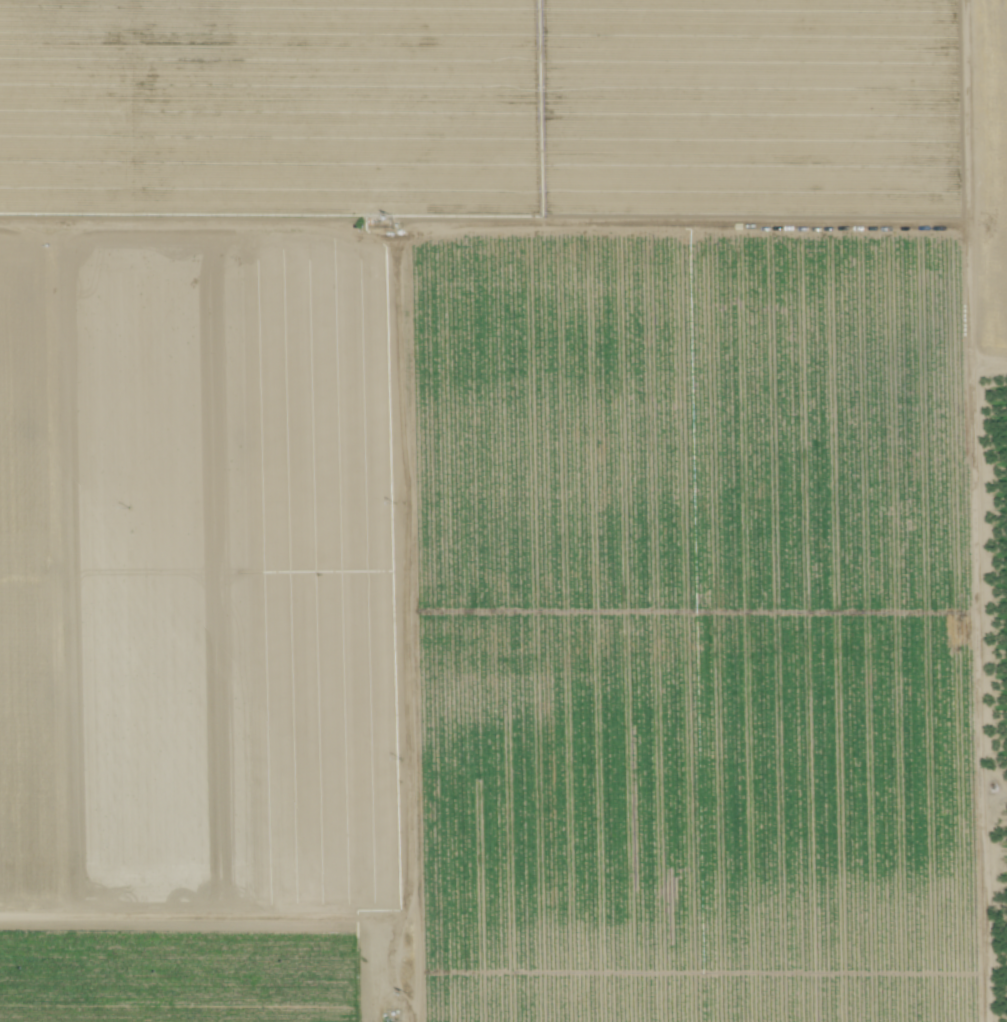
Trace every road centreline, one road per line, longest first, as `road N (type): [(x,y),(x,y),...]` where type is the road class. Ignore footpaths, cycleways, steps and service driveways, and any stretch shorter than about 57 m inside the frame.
road 1 (residential): [(968,0),(983,880),(0,906)]

